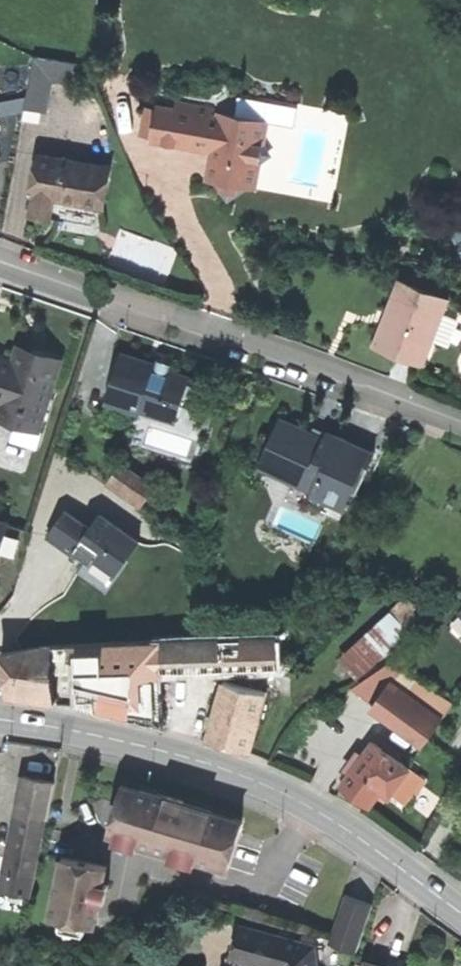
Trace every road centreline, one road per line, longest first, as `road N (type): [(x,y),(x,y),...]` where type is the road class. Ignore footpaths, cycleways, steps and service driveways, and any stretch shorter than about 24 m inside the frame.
road 1 (secondary): [(0,713),(54,719),(238,768),(311,800),(460,907)]
road 2 (residential): [(0,258),(460,422)]

